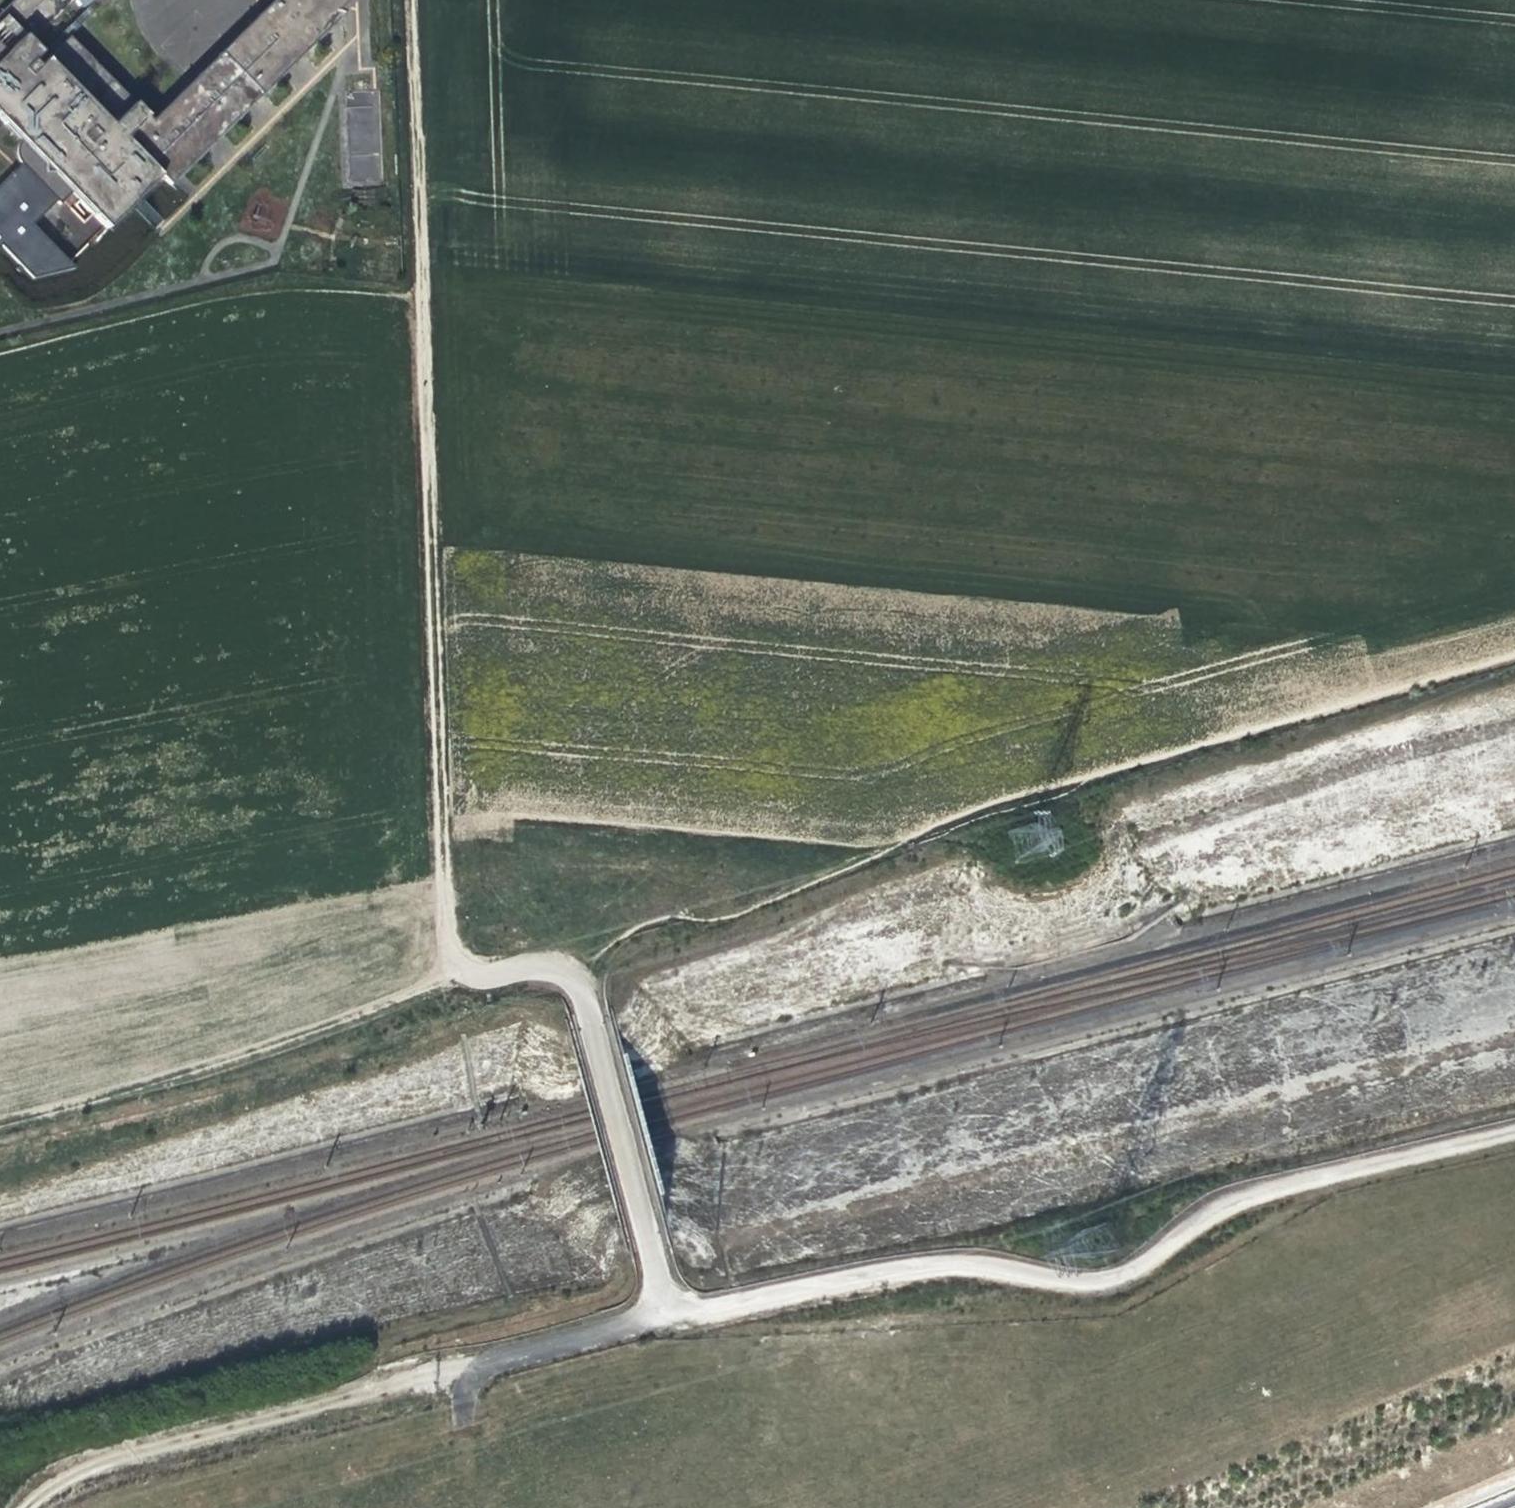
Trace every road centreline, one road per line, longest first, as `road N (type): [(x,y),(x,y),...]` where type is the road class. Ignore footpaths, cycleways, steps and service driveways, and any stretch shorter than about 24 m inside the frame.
road 1 (track): [(1514,653),(1219,733),(984,785),(896,823),(691,886),(632,912),(573,958)]
road 2 (track): [(407,0),(446,942),(463,967)]
road 3 (track): [(0,1129),(248,1064),(463,967)]
road 4 (unclassified): [(585,1001),(657,1305)]

